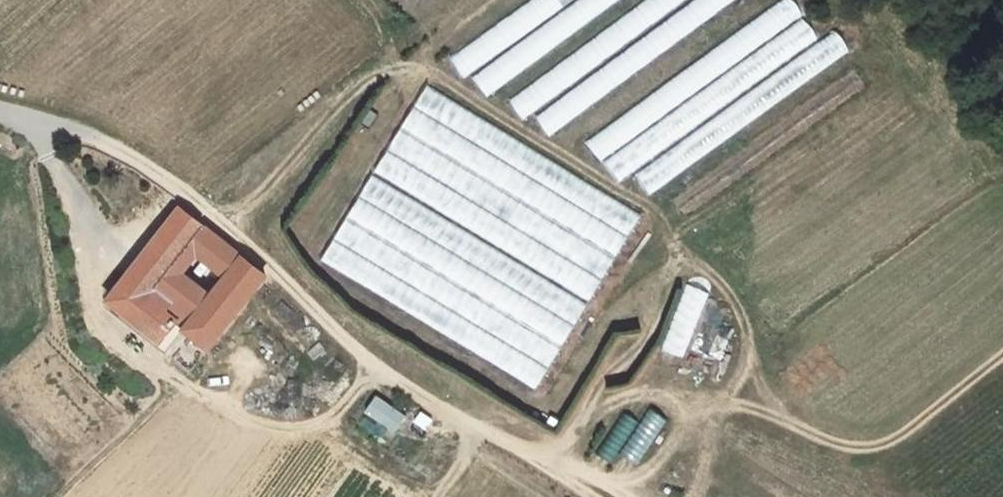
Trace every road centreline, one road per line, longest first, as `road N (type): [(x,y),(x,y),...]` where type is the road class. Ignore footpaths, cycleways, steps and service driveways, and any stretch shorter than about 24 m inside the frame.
road 1 (track): [(55,129),(228,226),(358,366),(590,496)]

